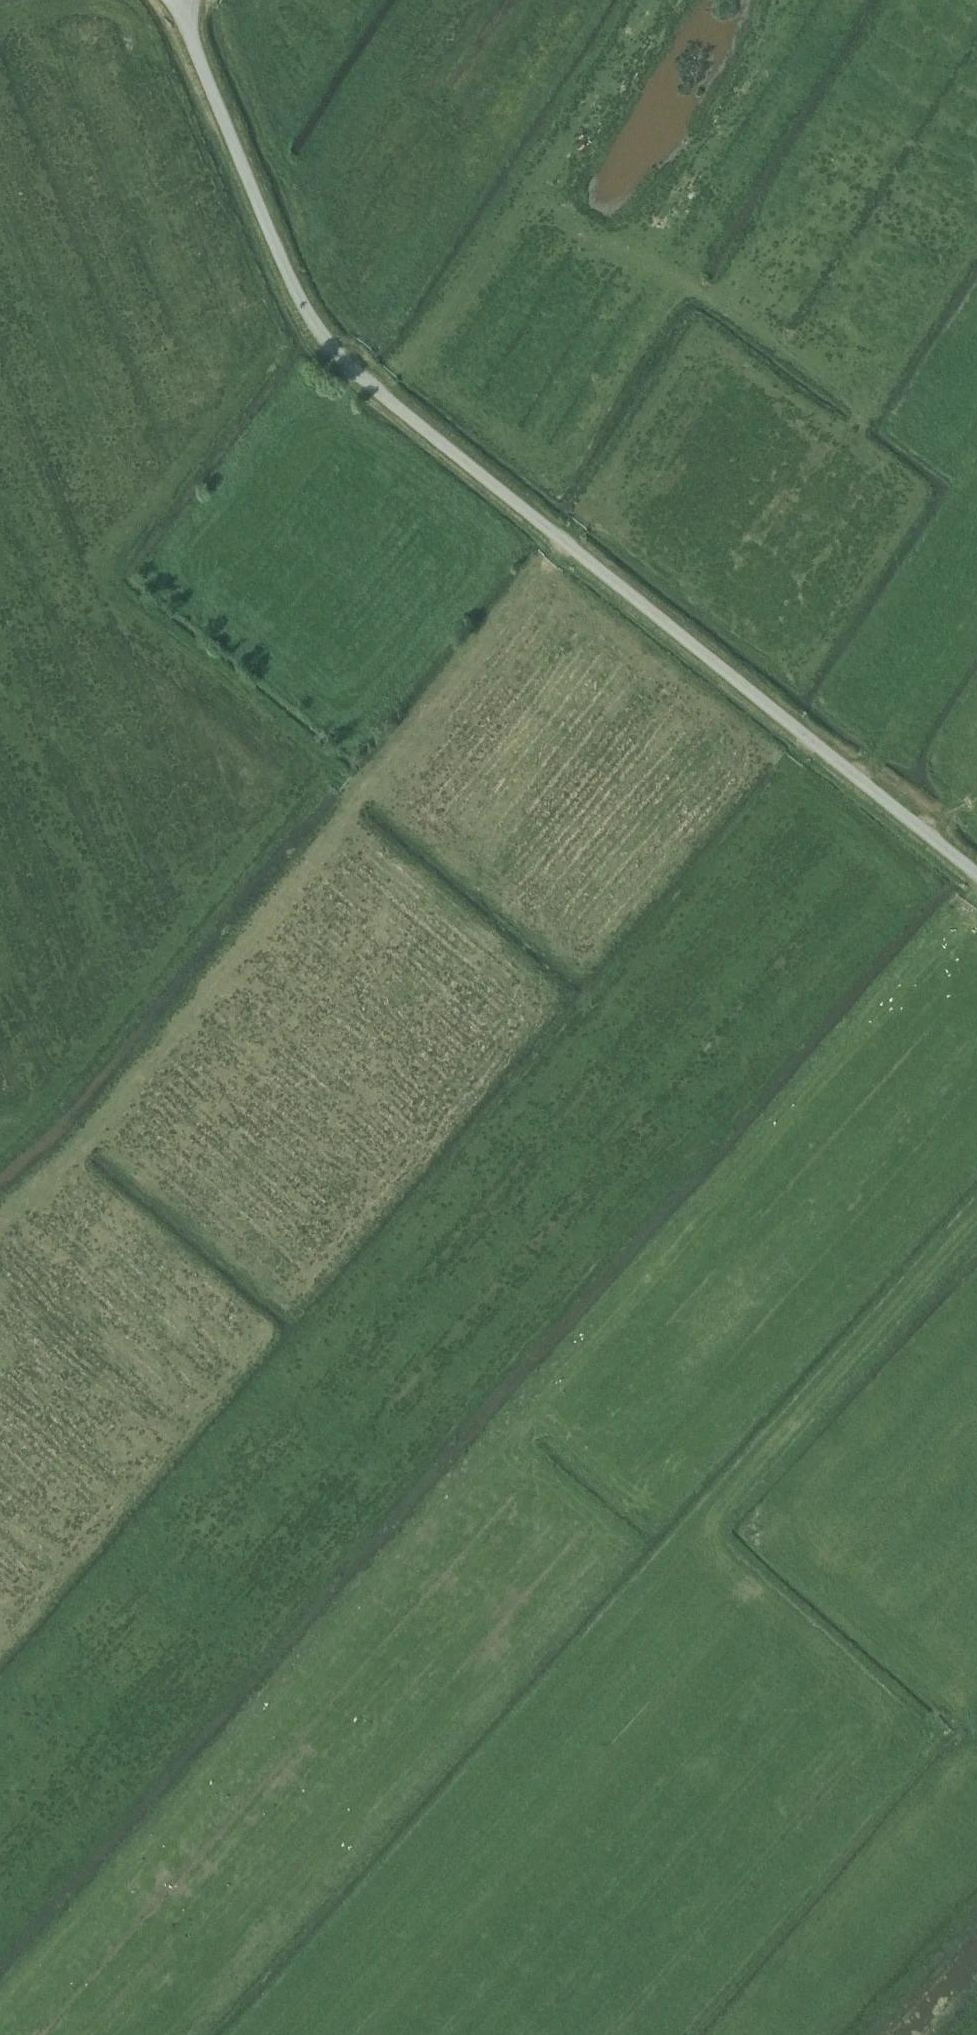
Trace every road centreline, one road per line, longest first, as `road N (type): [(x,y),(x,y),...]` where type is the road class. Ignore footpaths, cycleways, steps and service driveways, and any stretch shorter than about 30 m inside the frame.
road 1 (unclassified): [(976,845),(320,335),(174,0)]

